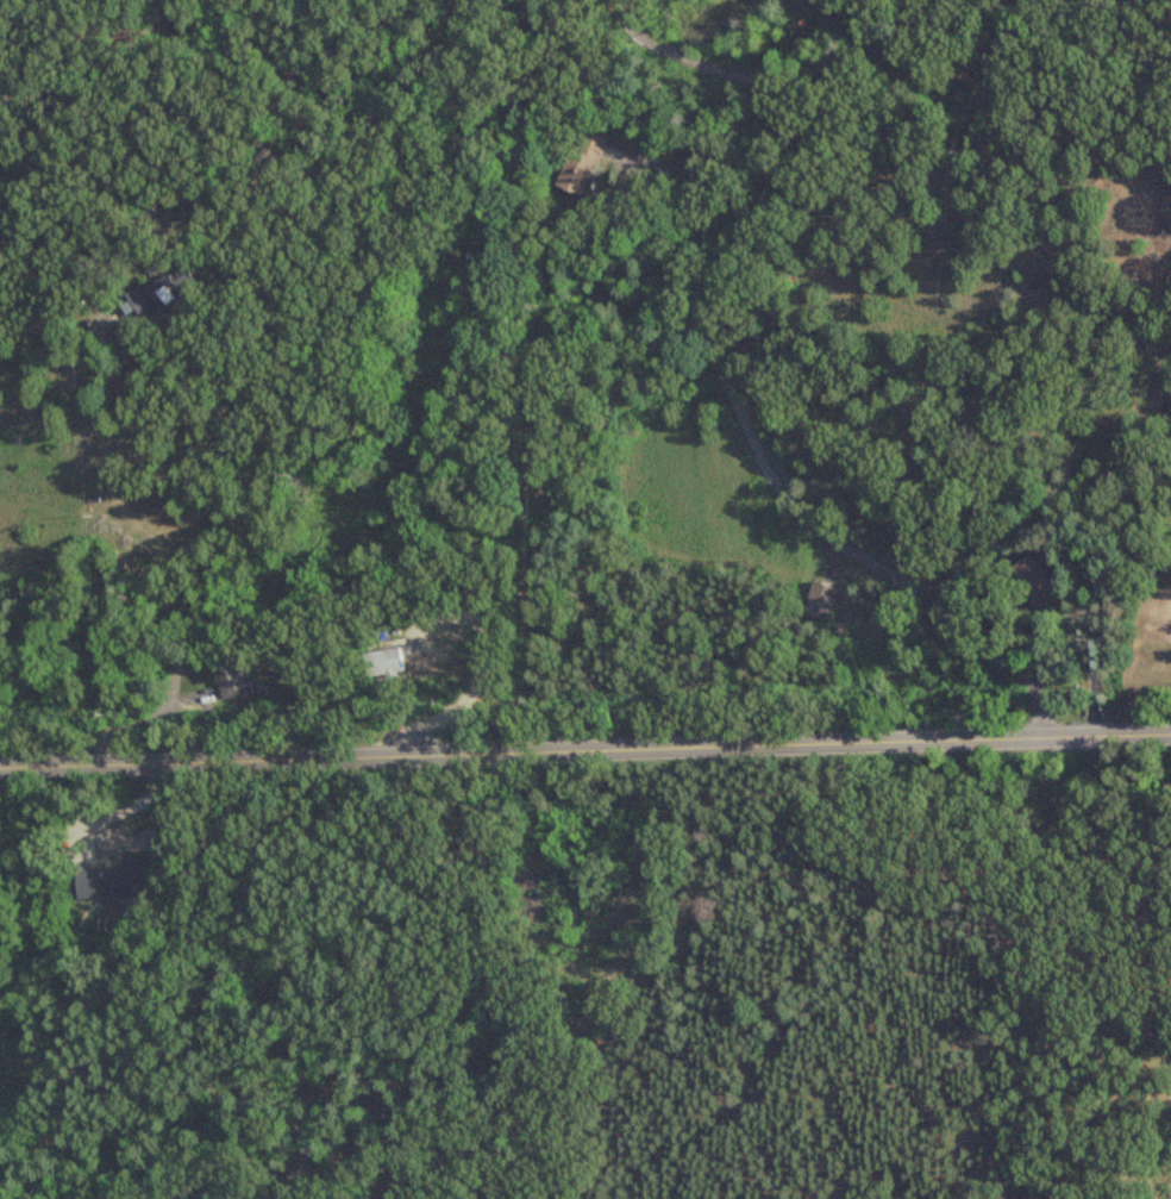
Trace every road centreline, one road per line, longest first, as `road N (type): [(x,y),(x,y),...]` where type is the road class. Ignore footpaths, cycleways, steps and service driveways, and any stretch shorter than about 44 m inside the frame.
road 1 (tertiary): [(1170,734),(0,769)]

